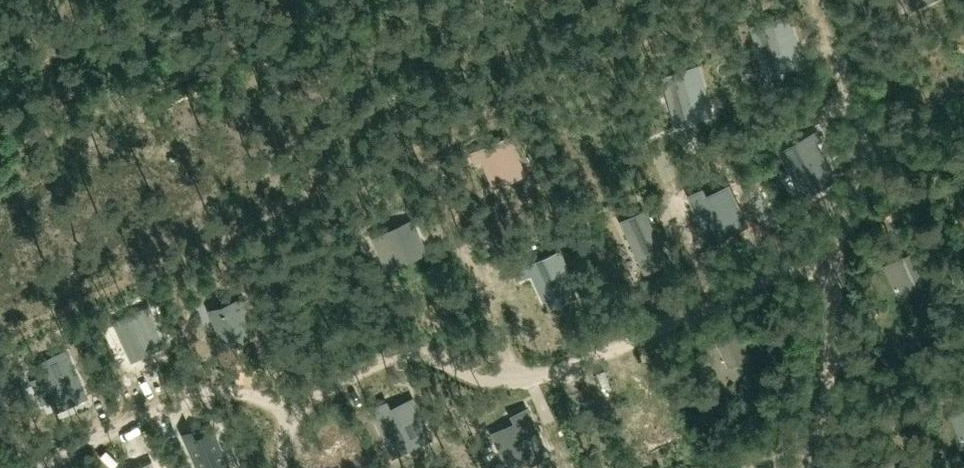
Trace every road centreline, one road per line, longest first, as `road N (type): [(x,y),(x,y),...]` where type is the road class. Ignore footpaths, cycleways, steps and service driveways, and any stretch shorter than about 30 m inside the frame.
road 1 (track): [(752,0),(563,68),(542,90),(195,287),(181,327),(154,354),(115,373),(97,413),(89,467)]
road 2 (track): [(870,158),(818,467)]
road 3 (track): [(870,158),(849,72),(813,0)]

